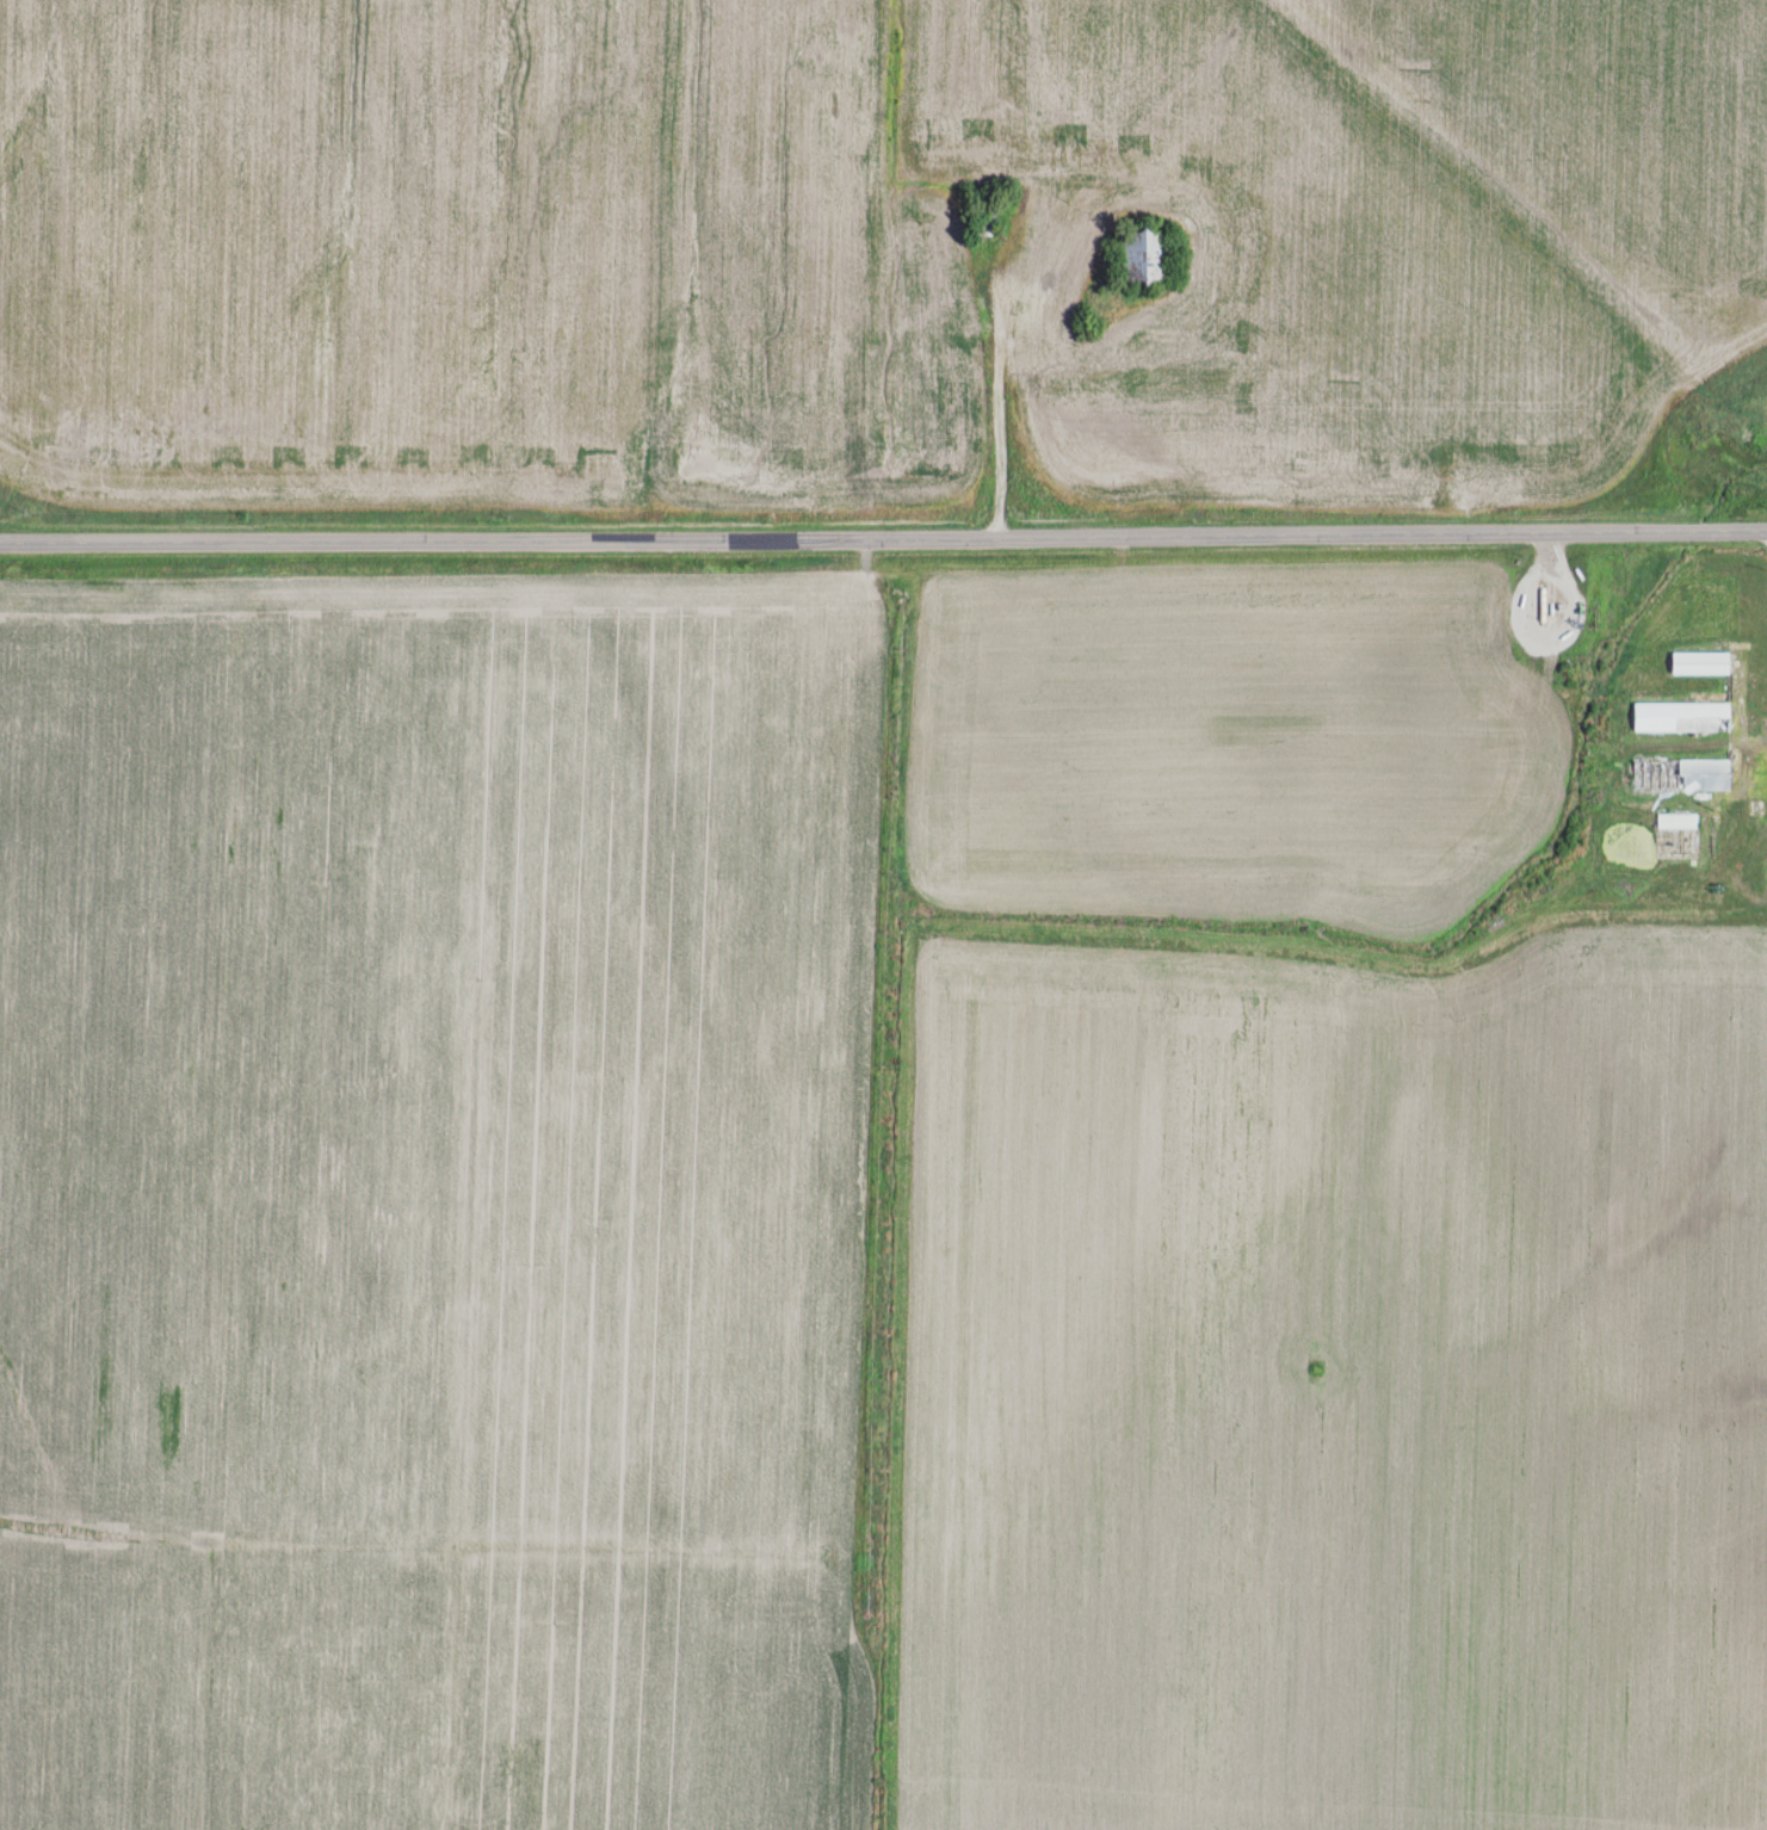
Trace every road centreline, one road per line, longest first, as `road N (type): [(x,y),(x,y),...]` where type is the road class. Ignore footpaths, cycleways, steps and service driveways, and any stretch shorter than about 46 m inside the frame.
road 1 (secondary): [(1766,532),(0,545)]
road 2 (residential): [(1766,907),(1720,888),(1715,876),(1748,812),(1747,754),(1766,709)]

